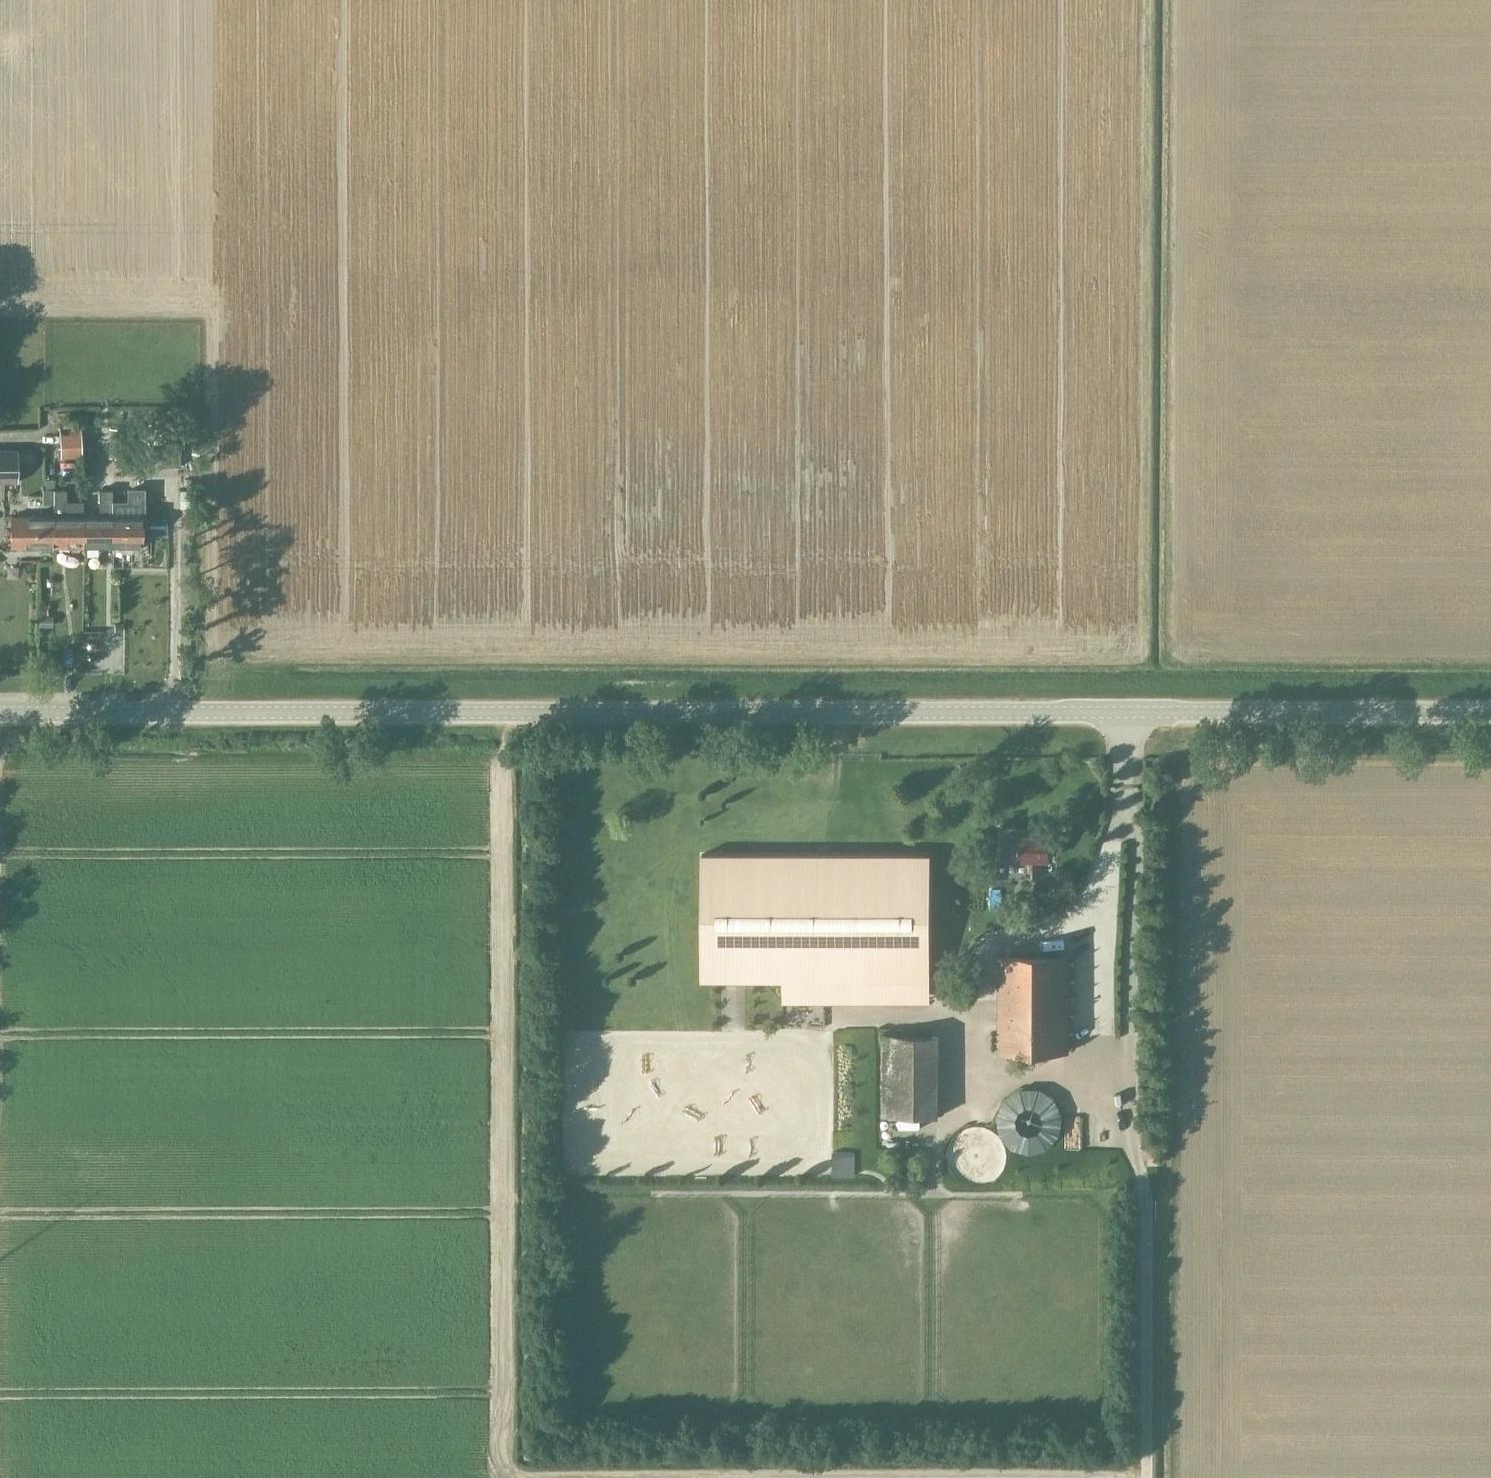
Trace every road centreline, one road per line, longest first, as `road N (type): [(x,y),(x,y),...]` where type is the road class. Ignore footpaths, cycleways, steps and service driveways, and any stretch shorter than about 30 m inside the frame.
road 1 (unclassified): [(0,713),(1490,713)]

